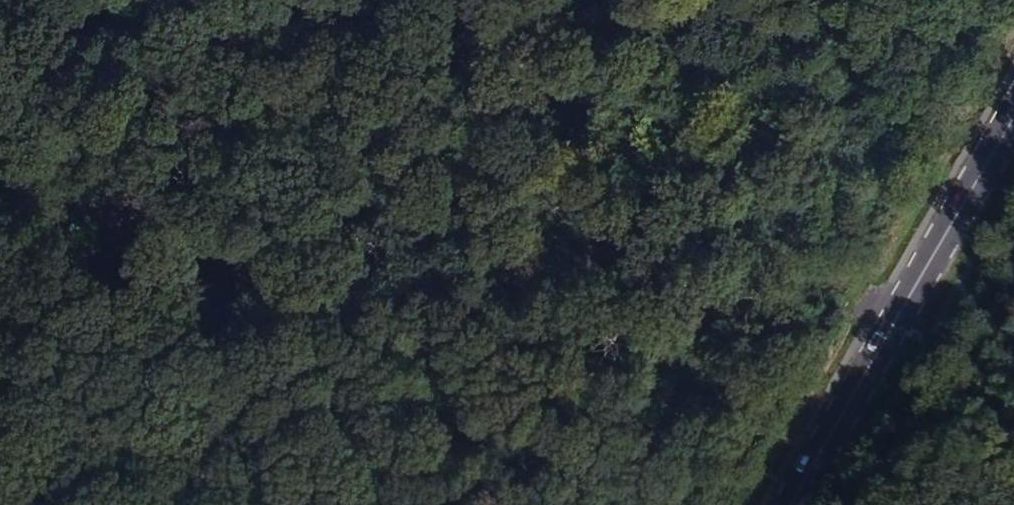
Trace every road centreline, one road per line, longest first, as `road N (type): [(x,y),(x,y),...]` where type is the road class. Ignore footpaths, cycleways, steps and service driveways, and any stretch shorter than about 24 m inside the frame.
road 1 (primary): [(1013,119),(793,504)]

